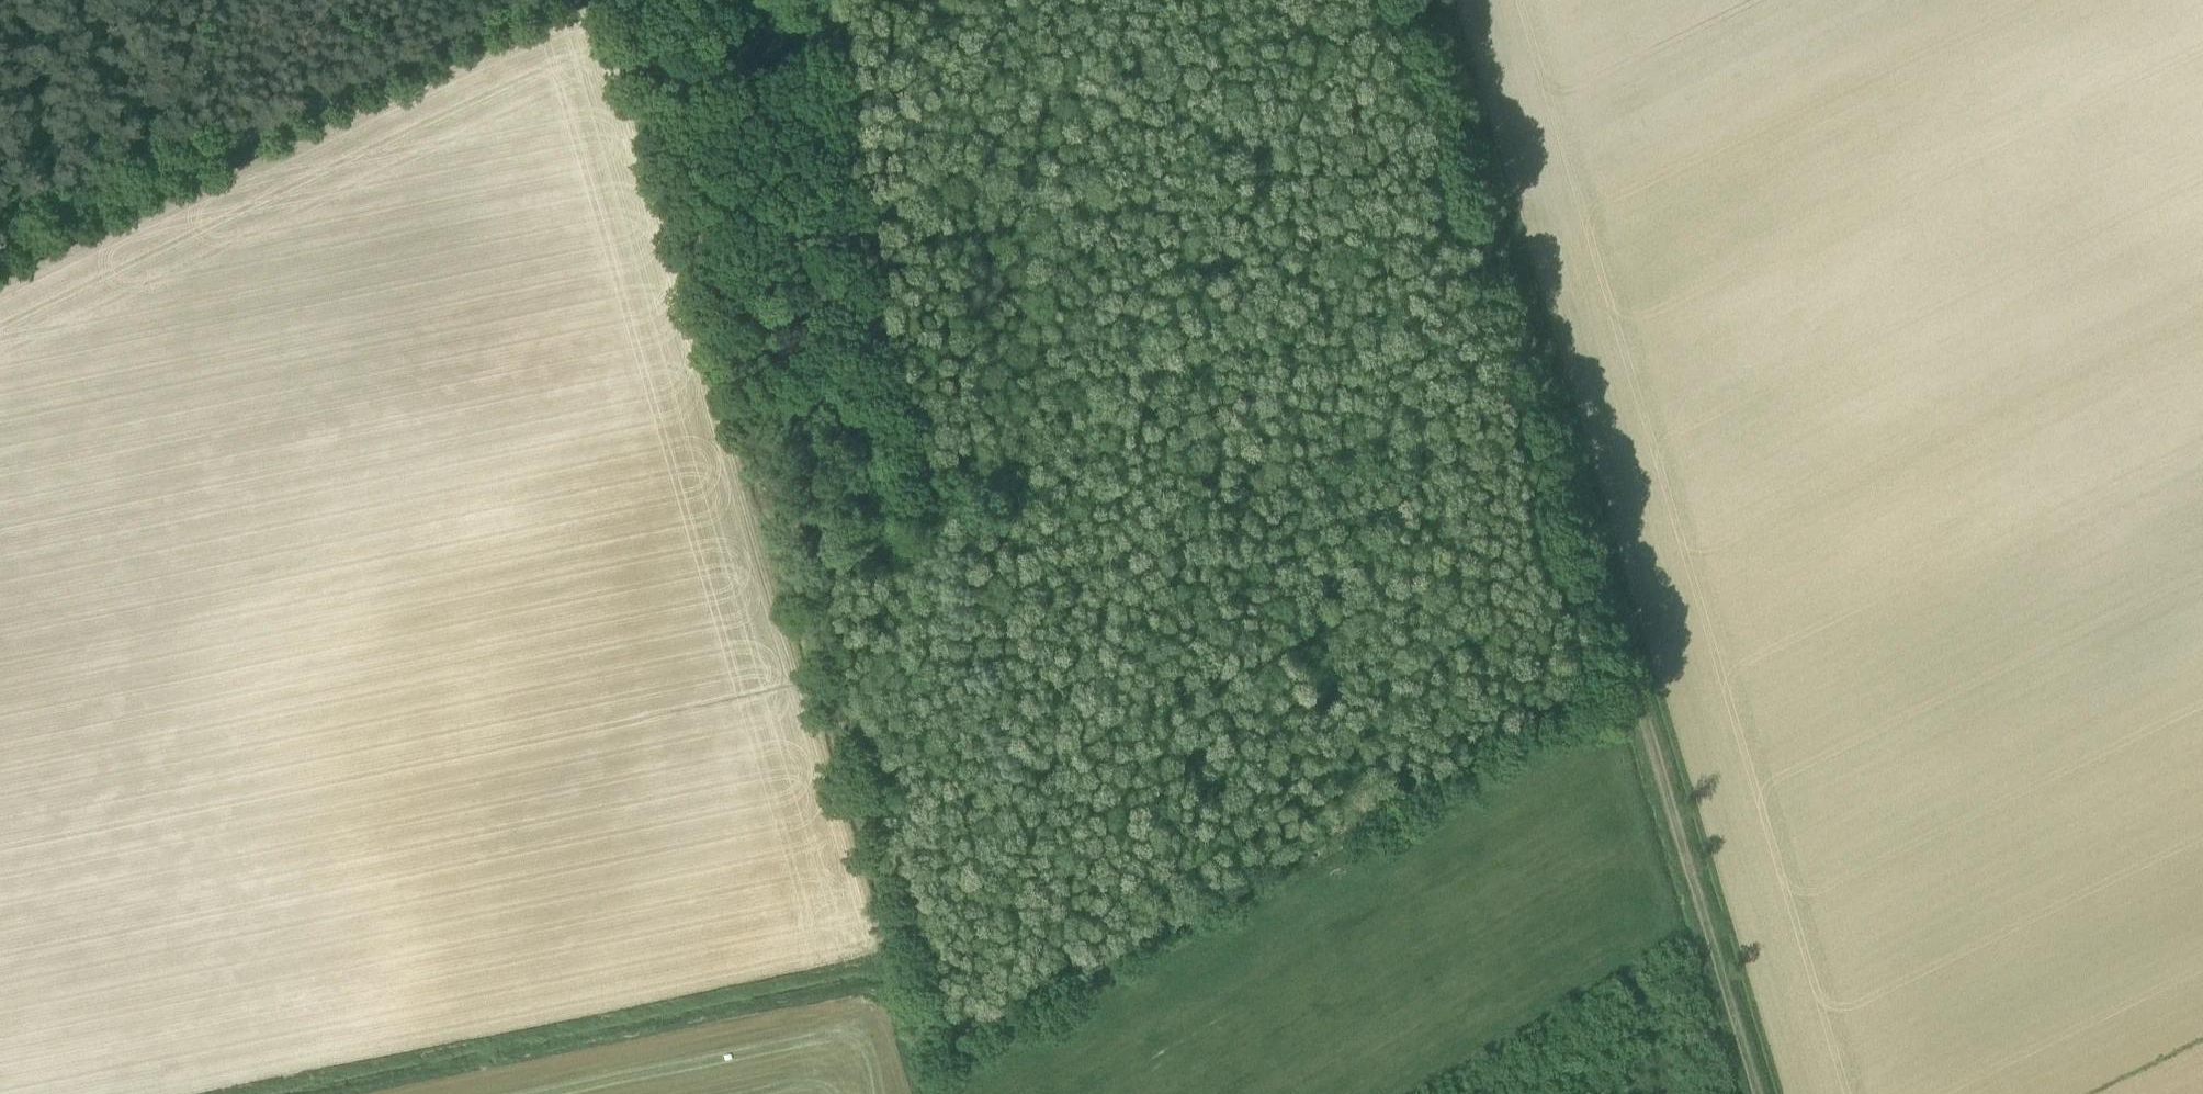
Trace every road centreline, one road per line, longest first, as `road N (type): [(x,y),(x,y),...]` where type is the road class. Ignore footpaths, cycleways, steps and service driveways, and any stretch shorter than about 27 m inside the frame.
road 1 (track): [(1436,0),(1768,1093)]
road 2 (unclassified): [(0,253),(546,0)]

